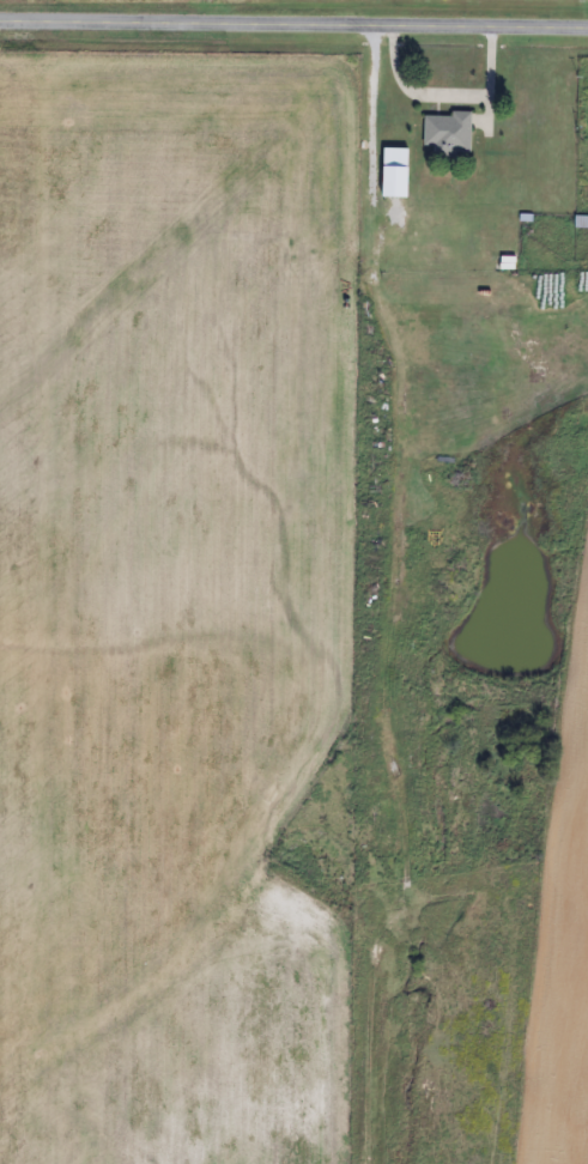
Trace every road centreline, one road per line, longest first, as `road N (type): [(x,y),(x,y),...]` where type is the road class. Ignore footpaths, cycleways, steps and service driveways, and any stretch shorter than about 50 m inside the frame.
road 1 (tertiary): [(0,26),(587,40)]

